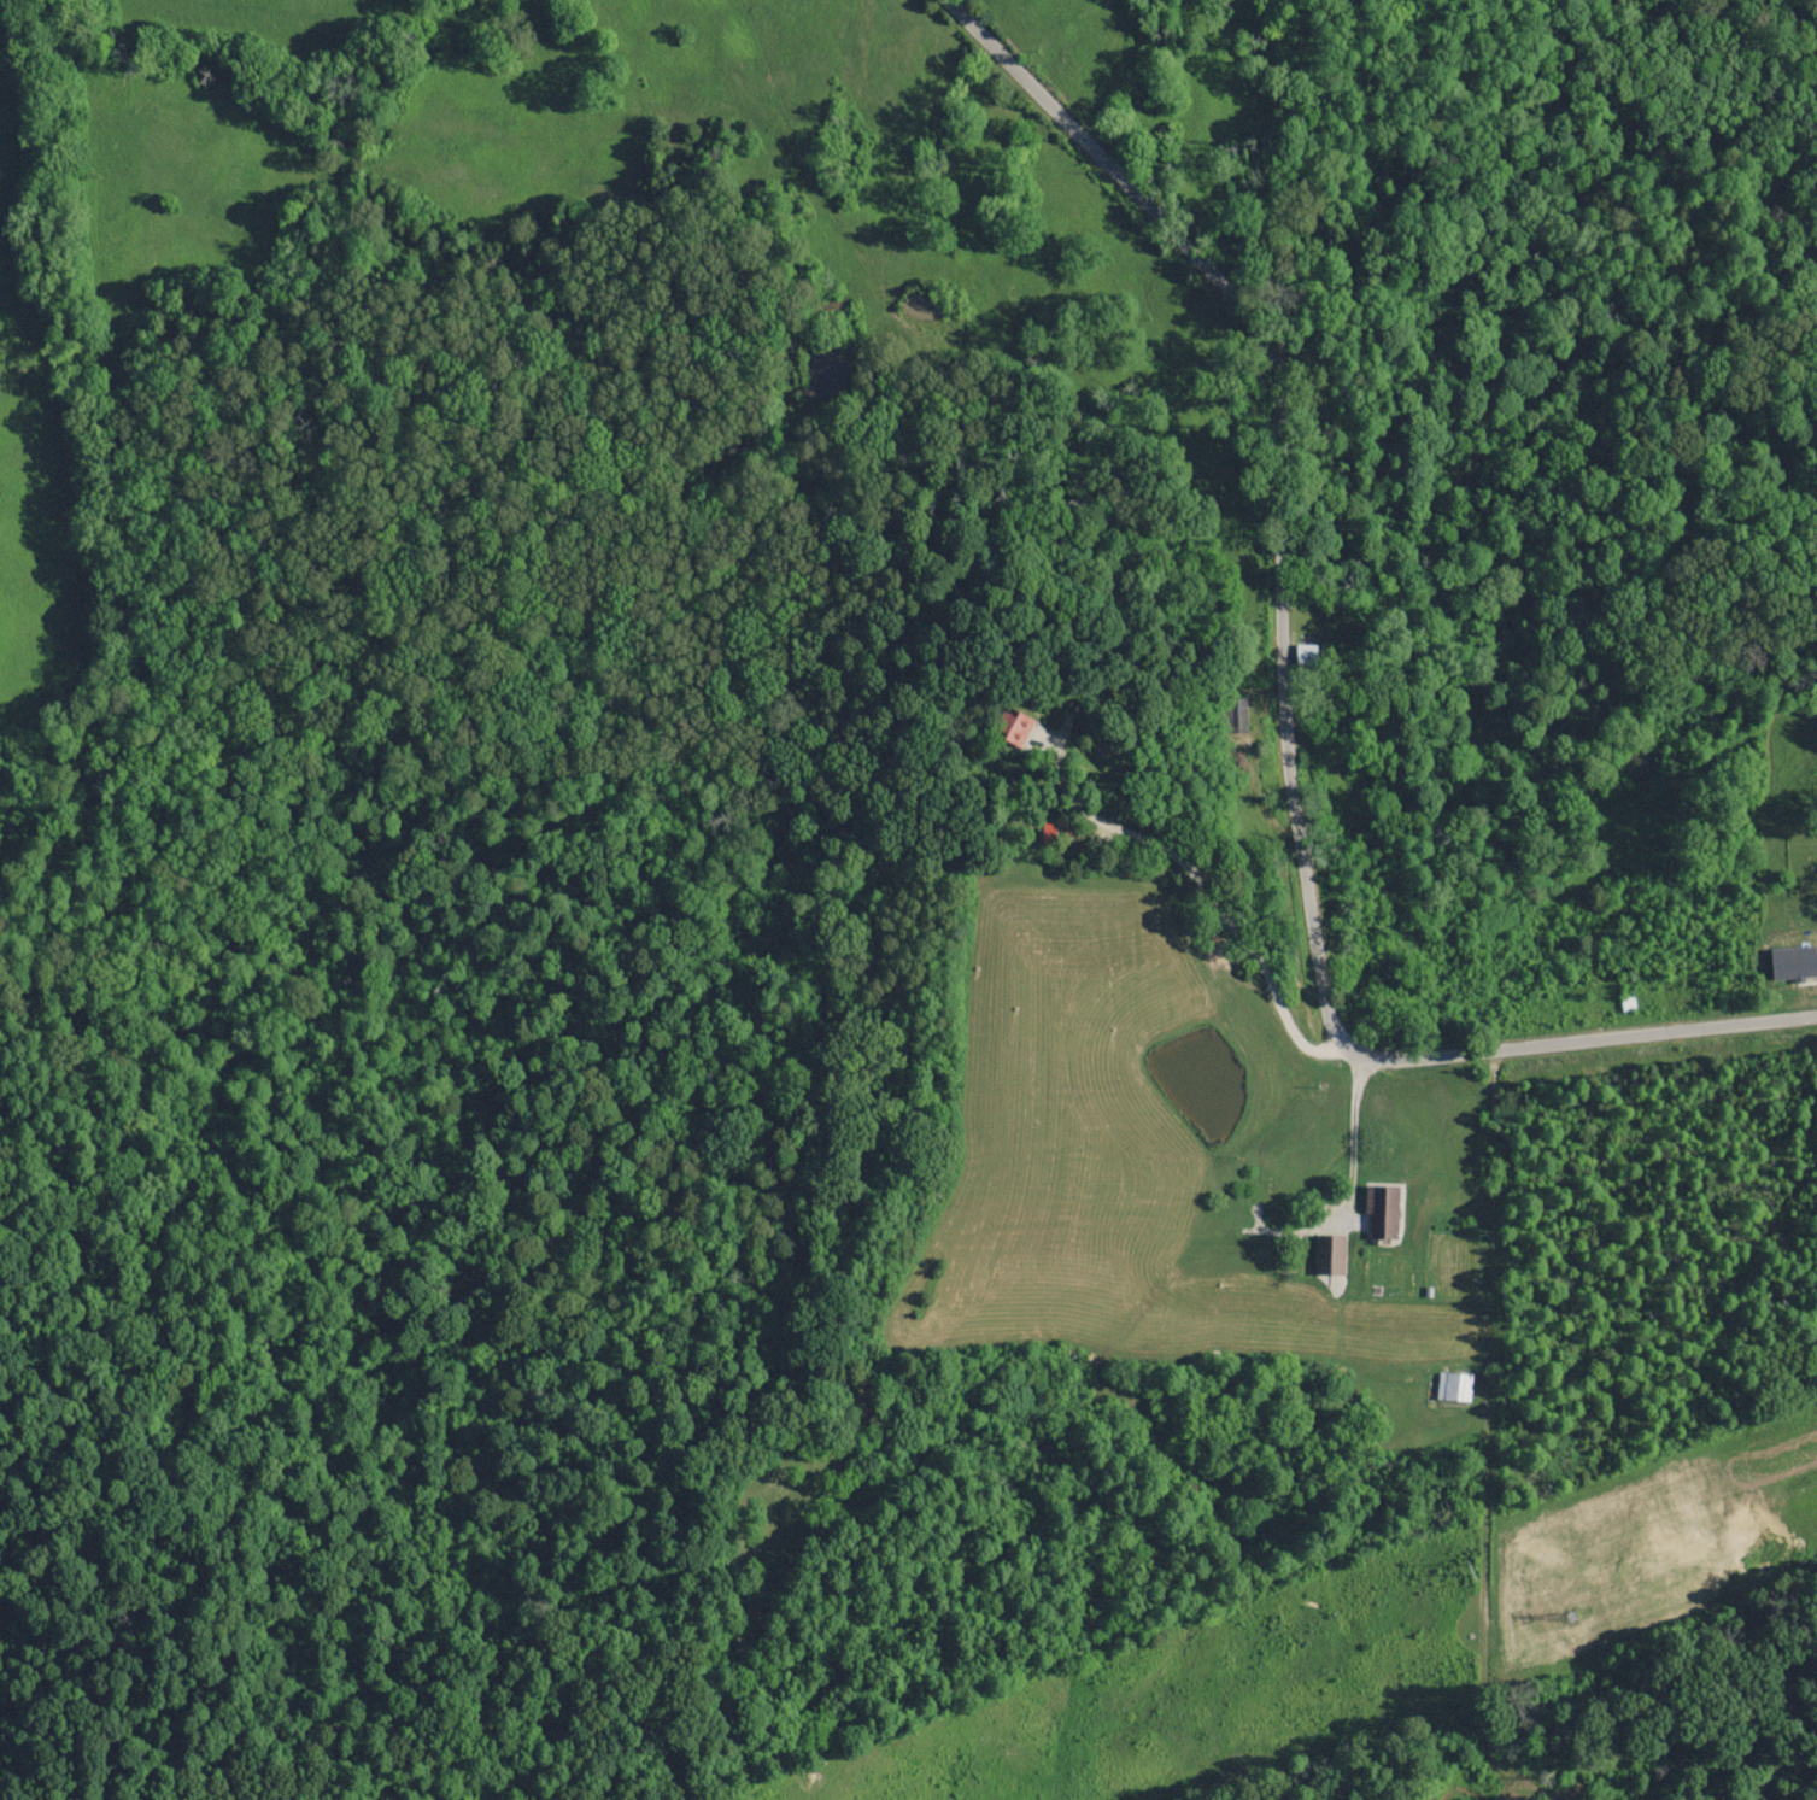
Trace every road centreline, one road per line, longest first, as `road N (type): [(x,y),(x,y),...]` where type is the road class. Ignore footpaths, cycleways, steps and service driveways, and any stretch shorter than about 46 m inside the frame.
road 1 (residential): [(1816,1016),(1456,1054),(1383,1057),(1349,1048),(1332,1019),(1259,328),(947,0)]

